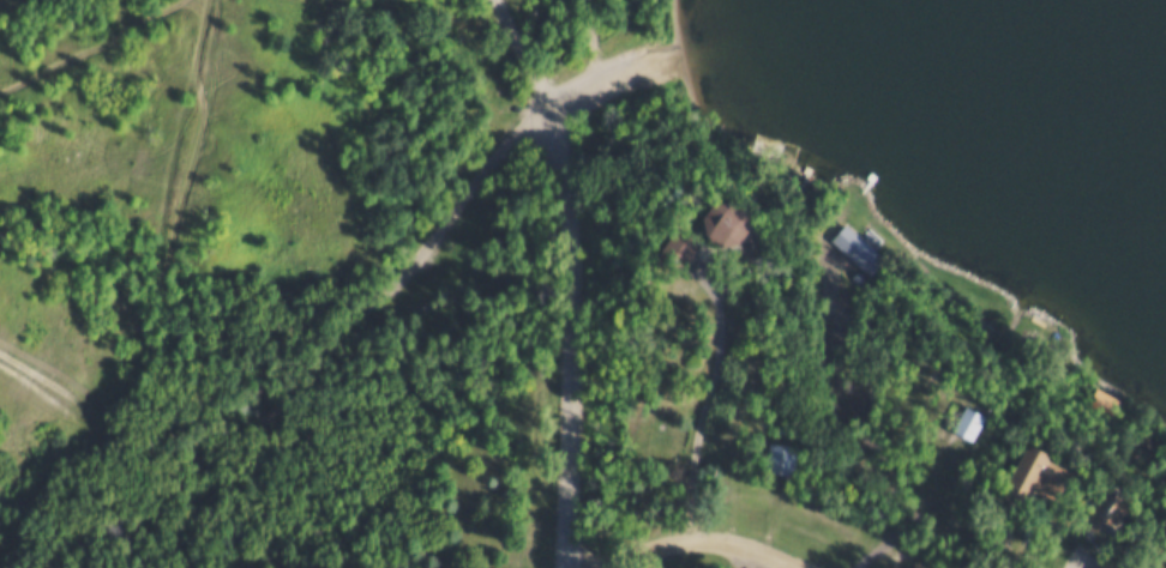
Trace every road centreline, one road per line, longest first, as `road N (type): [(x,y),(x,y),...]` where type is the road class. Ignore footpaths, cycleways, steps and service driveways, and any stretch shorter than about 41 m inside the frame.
road 1 (residential): [(567,567),(576,321),(567,174),(545,95)]
road 2 (track): [(0,372),(327,542),(365,544),(407,567)]
road 3 (residential): [(621,567),(695,538),(795,567)]

